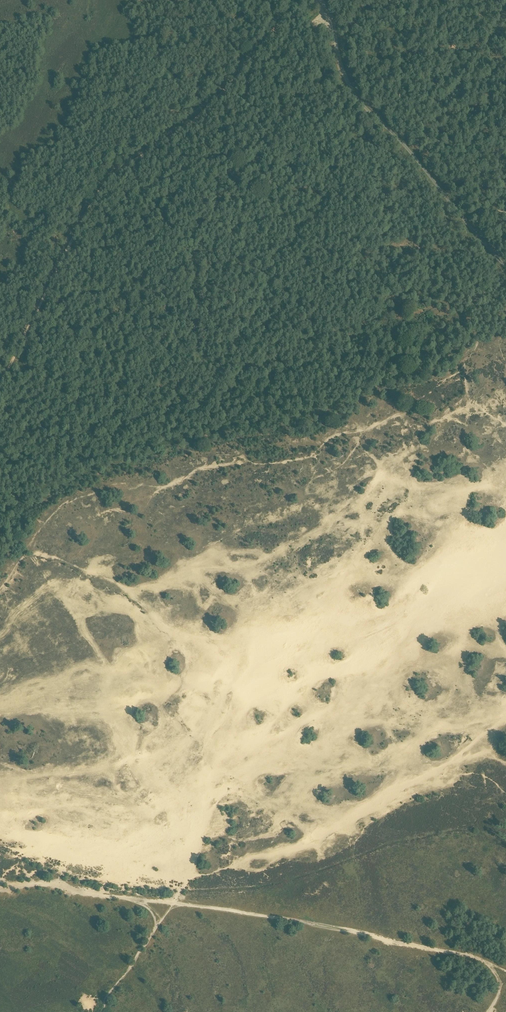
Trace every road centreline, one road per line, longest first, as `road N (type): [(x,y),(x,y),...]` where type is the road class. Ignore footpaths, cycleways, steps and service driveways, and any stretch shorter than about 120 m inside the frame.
road 1 (track): [(0,388),(105,182),(221,95),(295,0)]

